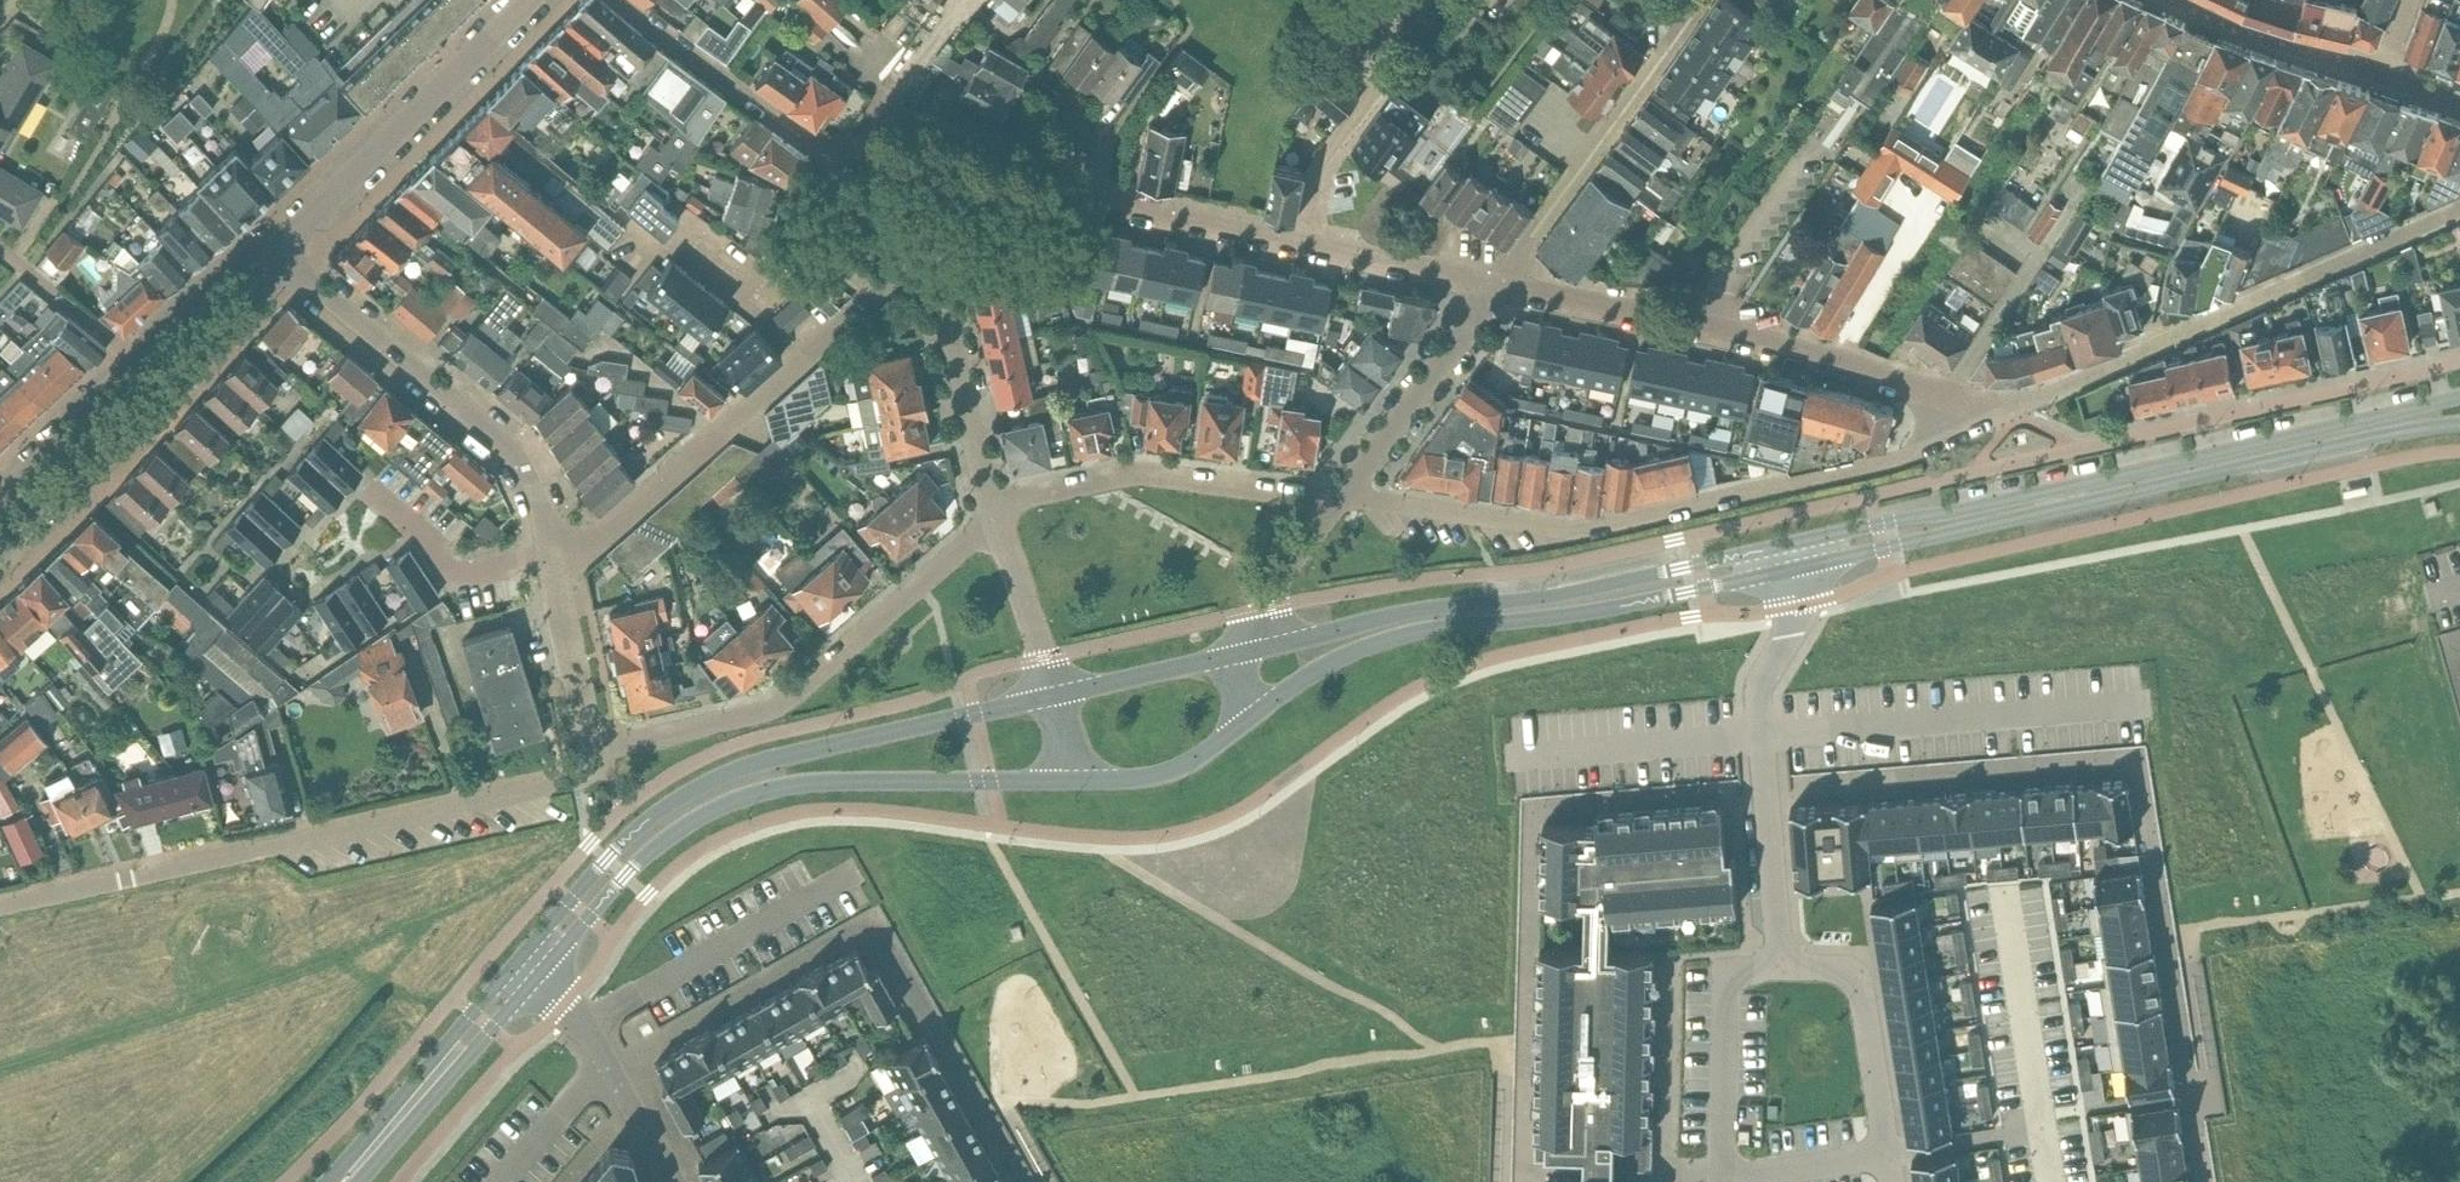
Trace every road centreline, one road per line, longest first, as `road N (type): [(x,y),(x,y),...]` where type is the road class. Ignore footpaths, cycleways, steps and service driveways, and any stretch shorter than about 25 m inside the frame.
road 1 (residential): [(1337,501),(1572,532),(1897,462),(2012,411)]
road 2 (tertiary): [(2459,395),(1784,546)]
road 3 (tertiary): [(1789,569),(2459,424)]
road 4 (unclassified): [(0,908),(562,784),(593,753)]
road 5 (tertiary): [(1249,721),(1309,676),(1383,641),(1611,609),(1789,569)]
road 6 (tertiary): [(1784,546),(1545,597),(1392,615),(1238,655)]
road 7 (residential): [(1500,284),(968,178)]
road 8 (residential): [(2012,411),(1743,337),(1500,284)]
road 9 (residential): [(926,244),(601,532),(550,554)]
road 10 (residential): [(2012,411),(2459,214)]
road 11 (residential): [(997,522),(769,713),(593,753)]
road 12 (unclassified): [(0,556),(278,279),(279,256)]
road 13 (residential): [(550,554),(532,480),(512,450),(279,256)]
road 14 (residential): [(968,178),(814,144),(620,0)]
road 15 (residential): [(1797,607),(1761,686),(1780,965)]
road 16 (residential): [(1337,501),(1146,472),(1023,500),(997,522)]
road 17 (residential): [(1500,284),(1603,129),(1703,0)]
road 18 (tertiary): [(754,776),(1075,781)]
road 19 (tertiary): [(1054,696),(838,742),(754,776)]
road 20 (tertiary): [(528,969),(647,838),(754,776)]
road 21 (residential): [(997,522),(926,244)]
road 22 (residential): [(1337,501),(1500,284)]
road 23 (unclassified): [(279,256),(463,67)]
road 24 (unclassified): [(528,969),(582,1024),(674,1181)]
road 25 (residential): [(1889,1155),(1853,980),(1839,970),(1780,965)]
road 26 (residential): [(1780,965),(1726,983),(1721,1181)]
road 27 (tertiary): [(379,1145),(528,969)]
road 28 (residential): [(550,554),(452,576),(422,533),(371,491)]
road 29 (unclassified): [(2178,0),(2381,75)]
road 30 (unclassified): [(593,753),(550,554)]
road 31 (unclassified): [(135,364),(0,498)]
road 32 (tertiary): [(1075,781),(1166,774),(1249,721)]
road 33 (tertiary): [(1238,655),(1054,696)]
road 34 (unclassified): [(279,256),(249,258),(228,274),(135,364)]
road 35 (residential): [(1054,696),(997,522)]
road 36 (unclassified): [(1238,655),(1337,501)]
road 37 (residential): [(135,364),(0,250)]
road 38 (residential): [(1889,1155),(1721,1181)]

